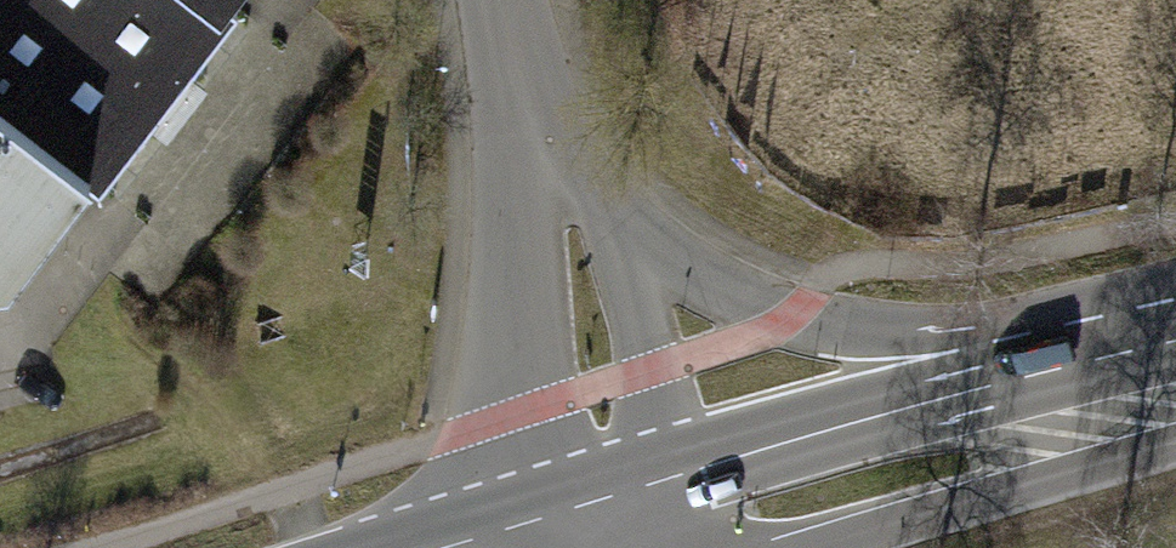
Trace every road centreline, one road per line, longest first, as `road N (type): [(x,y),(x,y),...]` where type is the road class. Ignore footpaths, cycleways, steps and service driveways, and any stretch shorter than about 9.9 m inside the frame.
road 1 (unclassified): [(1108,385),(795,327),(727,299),(641,246),(536,117)]
road 2 (primary): [(1108,385),(610,530)]
road 3 (unclassified): [(536,117),(598,393),(610,530)]
road 4 (unclassified): [(503,0),(536,117)]

